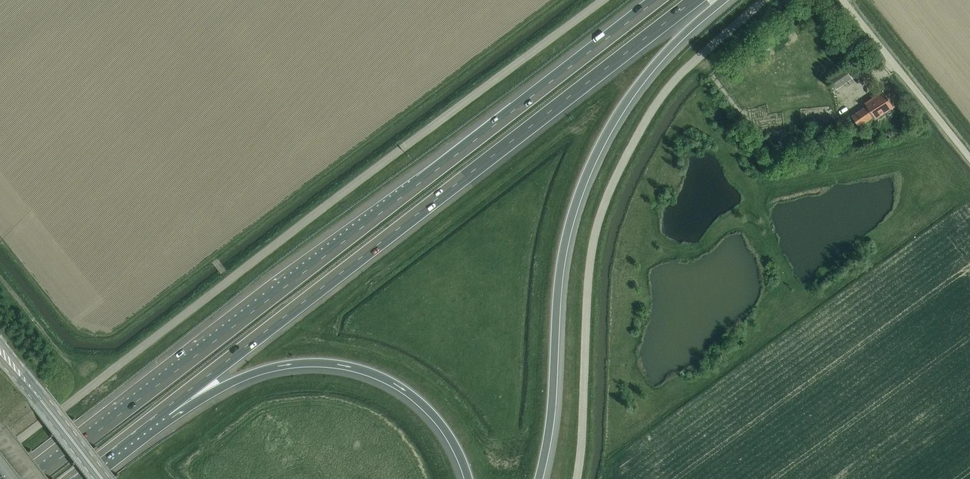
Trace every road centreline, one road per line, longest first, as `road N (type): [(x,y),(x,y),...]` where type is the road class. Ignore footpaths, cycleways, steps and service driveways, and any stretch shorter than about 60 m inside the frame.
road 1 (motorway): [(655,0),(39,475)]
road 2 (unclassified): [(0,458),(604,0)]
road 3 (motorway): [(164,409),(693,0)]
road 4 (unclassified): [(577,478),(592,249),(604,203),(643,127),(680,76),(767,0)]
road 5 (motorway): [(539,478),(559,298),(594,156),(650,70),(719,0)]
road 6 (motorway): [(164,409),(278,367),(327,364),(366,372),(431,413),(468,478)]
road 7 (unclassified): [(969,161),(843,0)]
road 8 (tertiary): [(102,478),(0,345)]

